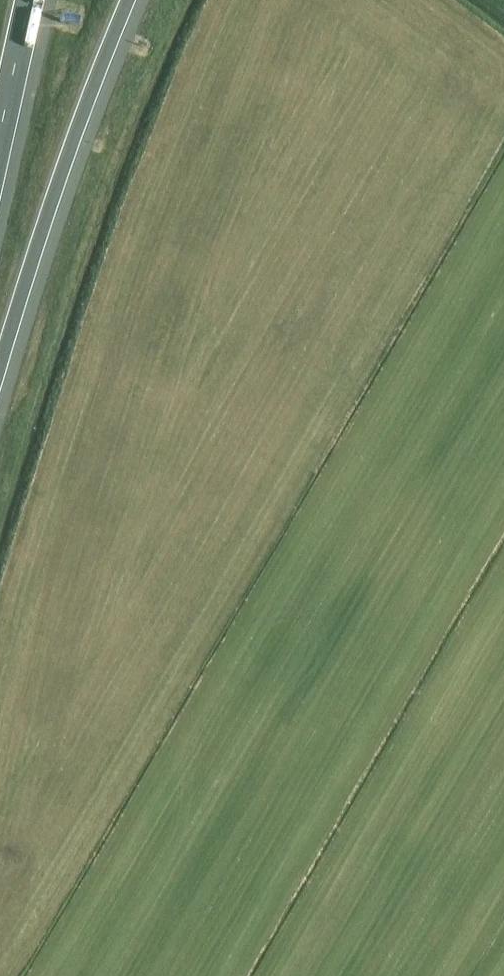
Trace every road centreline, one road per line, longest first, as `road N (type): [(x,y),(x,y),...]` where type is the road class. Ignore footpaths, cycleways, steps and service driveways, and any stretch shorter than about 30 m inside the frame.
road 1 (motorway): [(0,370),(127,0)]
road 2 (motorway): [(0,137),(30,0)]

